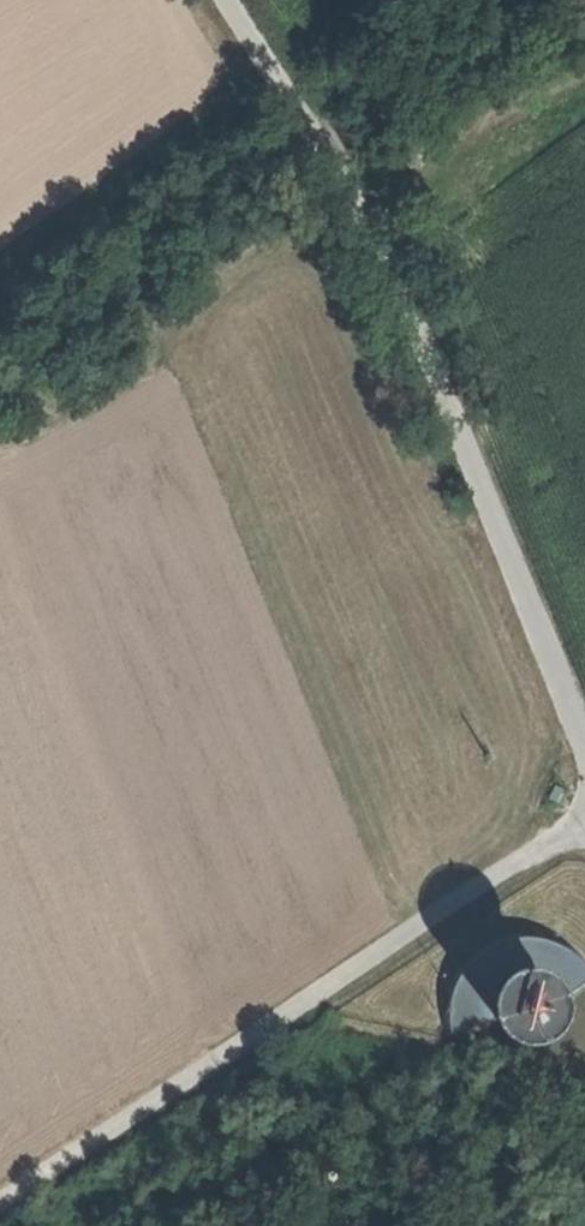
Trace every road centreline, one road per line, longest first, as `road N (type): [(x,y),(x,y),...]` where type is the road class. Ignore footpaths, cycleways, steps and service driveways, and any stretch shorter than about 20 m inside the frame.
road 1 (unclassified): [(584,754),(396,272),(228,0)]
road 2 (unclassified): [(584,819),(0,1203)]

